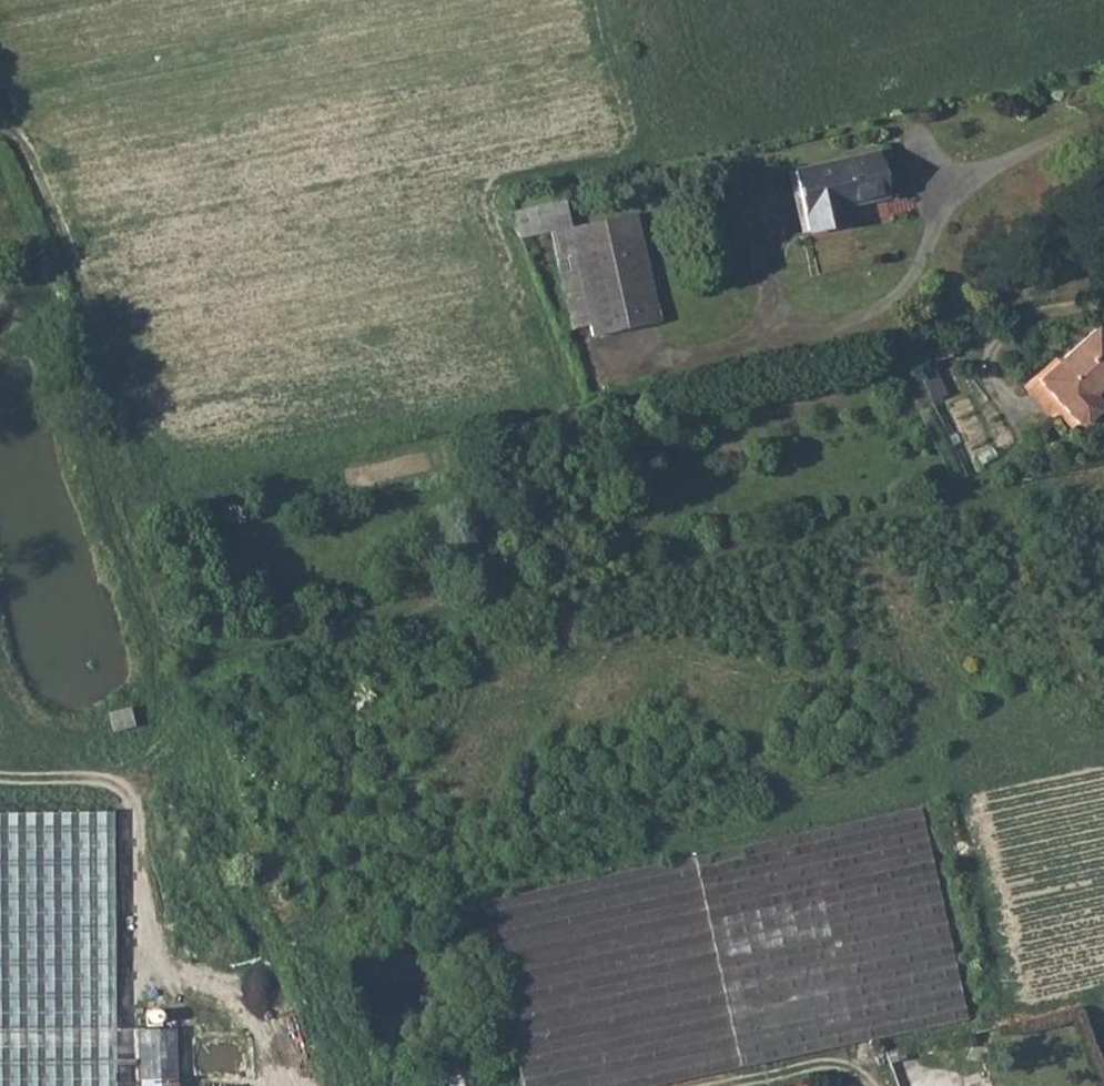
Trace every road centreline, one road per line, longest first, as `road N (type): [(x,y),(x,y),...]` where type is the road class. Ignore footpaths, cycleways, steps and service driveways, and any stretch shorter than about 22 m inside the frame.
road 1 (track): [(0,775),(98,782),(131,796),(141,821),(128,1085)]
road 2 (track): [(871,1085),(850,1073),(817,1069),(717,1085)]

